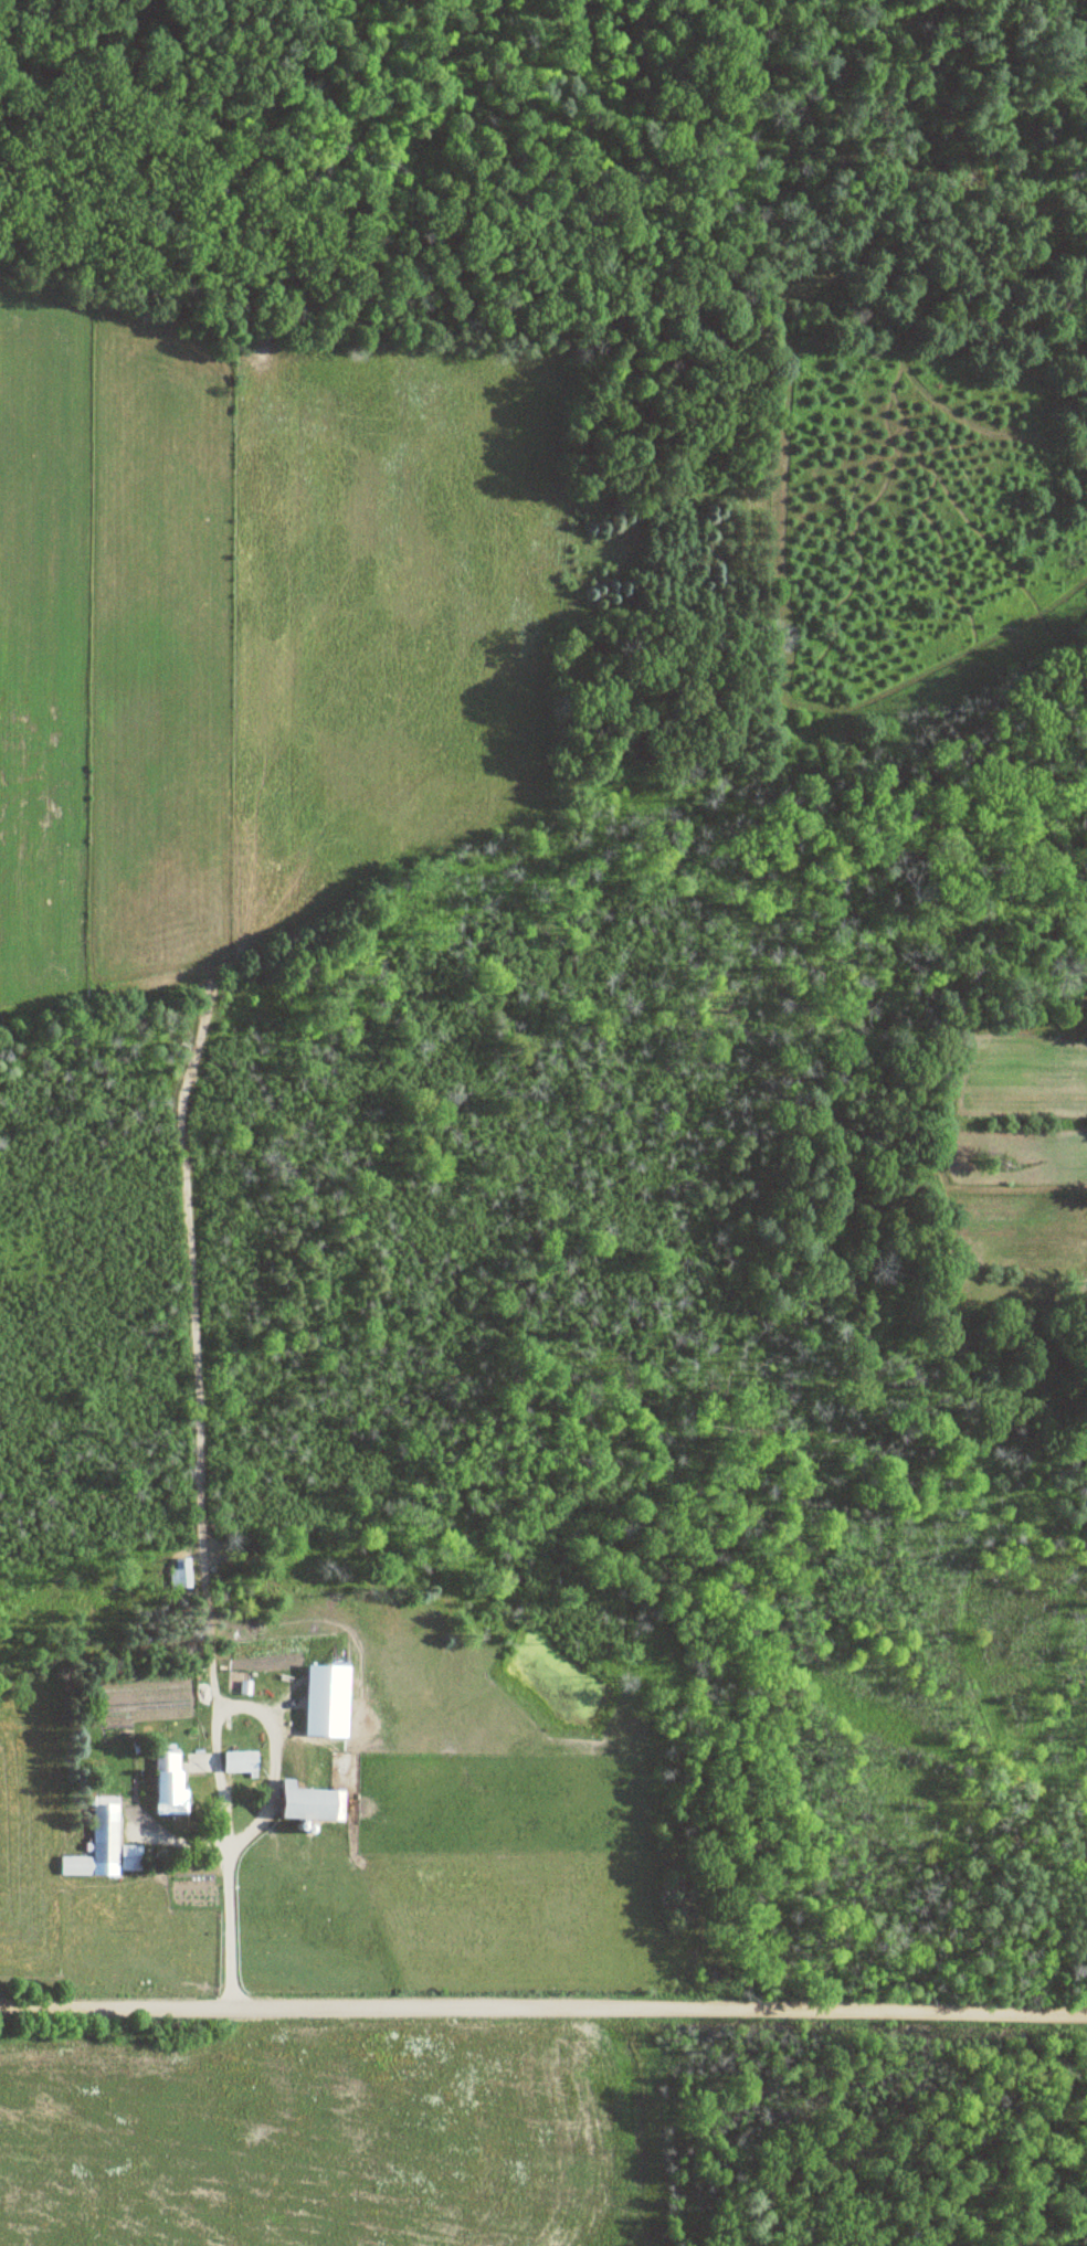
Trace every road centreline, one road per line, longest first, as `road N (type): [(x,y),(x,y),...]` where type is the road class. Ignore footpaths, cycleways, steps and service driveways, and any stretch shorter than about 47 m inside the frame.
road 1 (residential): [(1086,2019),(0,2008)]

